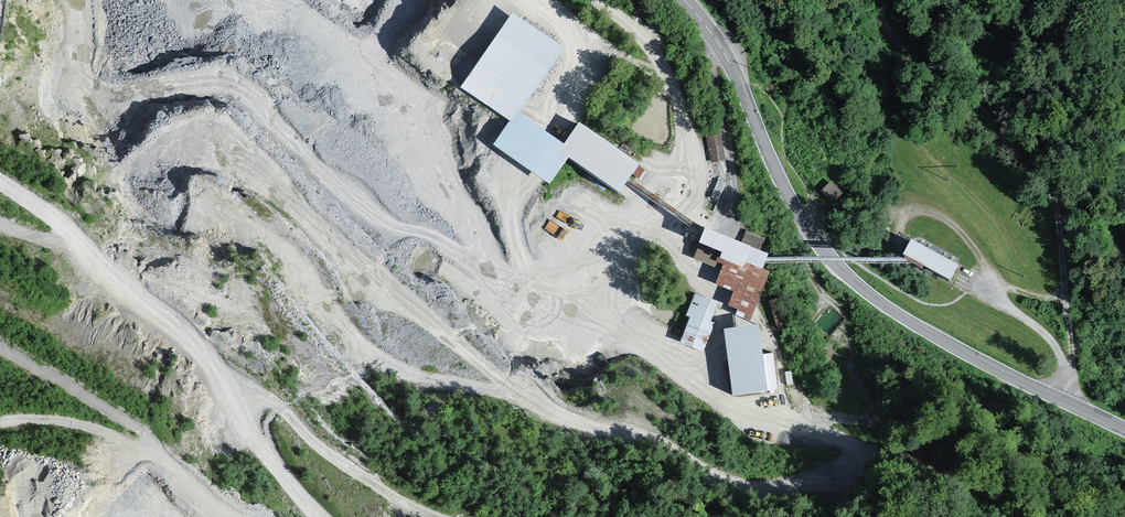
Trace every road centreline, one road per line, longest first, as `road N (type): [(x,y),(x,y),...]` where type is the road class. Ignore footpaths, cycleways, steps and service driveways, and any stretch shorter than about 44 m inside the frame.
road 1 (tertiary): [(684,0),(728,60),(774,167),(828,259),(871,296),(940,338),(1124,430)]
road 2 (track): [(0,180),(89,242),(179,274),(227,331),(277,462),(329,516)]
road 3 (track): [(870,0),(954,105),(1054,189),(1070,404)]
road 4 (track): [(0,340),(140,423),(148,441),(135,451),(106,430),(0,421)]
road 5 (track): [(966,278),(1051,338),(1072,385)]

